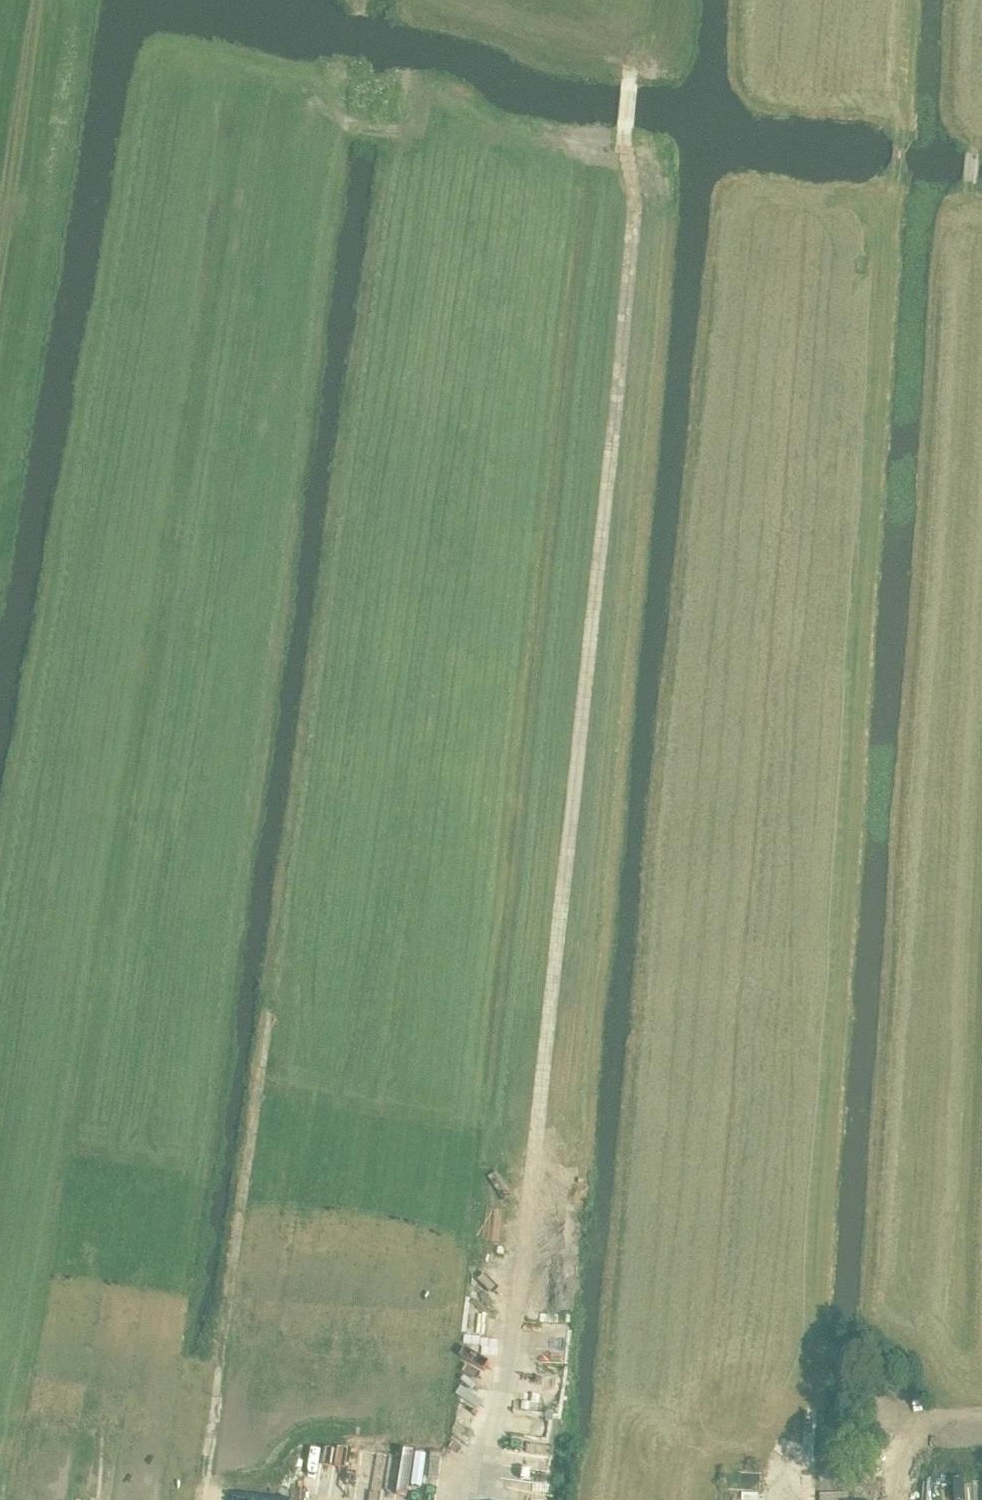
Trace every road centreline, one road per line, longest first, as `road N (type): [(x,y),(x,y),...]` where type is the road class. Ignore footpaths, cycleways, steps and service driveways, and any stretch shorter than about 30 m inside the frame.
road 1 (track): [(463,1499),(506,1431),(635,209),(629,52),(592,30),(472,0)]
road 2 (track): [(199,1499),(273,1014)]
road 3 (track): [(895,1499),(908,1434),(935,1417),(981,1416)]

